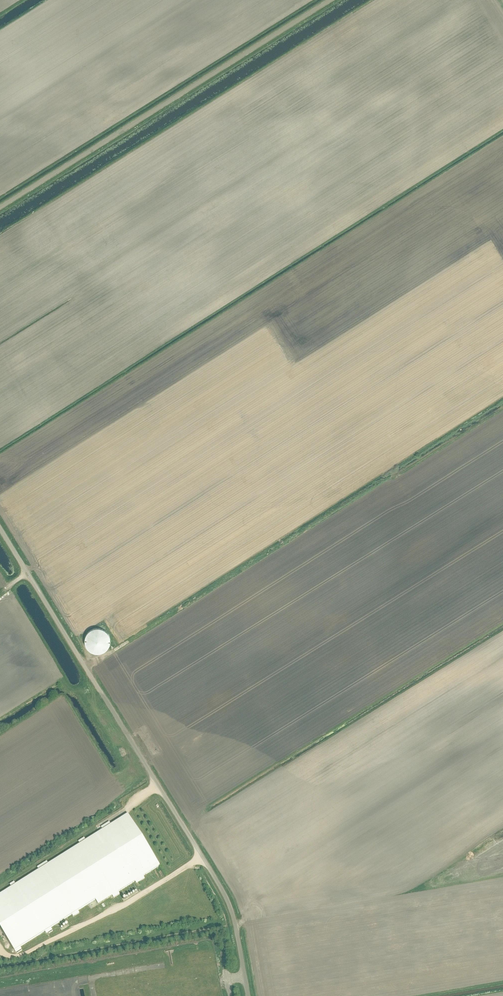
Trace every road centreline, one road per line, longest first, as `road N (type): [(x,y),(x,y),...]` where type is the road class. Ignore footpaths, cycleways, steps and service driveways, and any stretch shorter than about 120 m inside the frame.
road 1 (unclassified): [(248,995),(229,904),(0,527)]
road 2 (unclassified): [(0,207),(329,0)]

